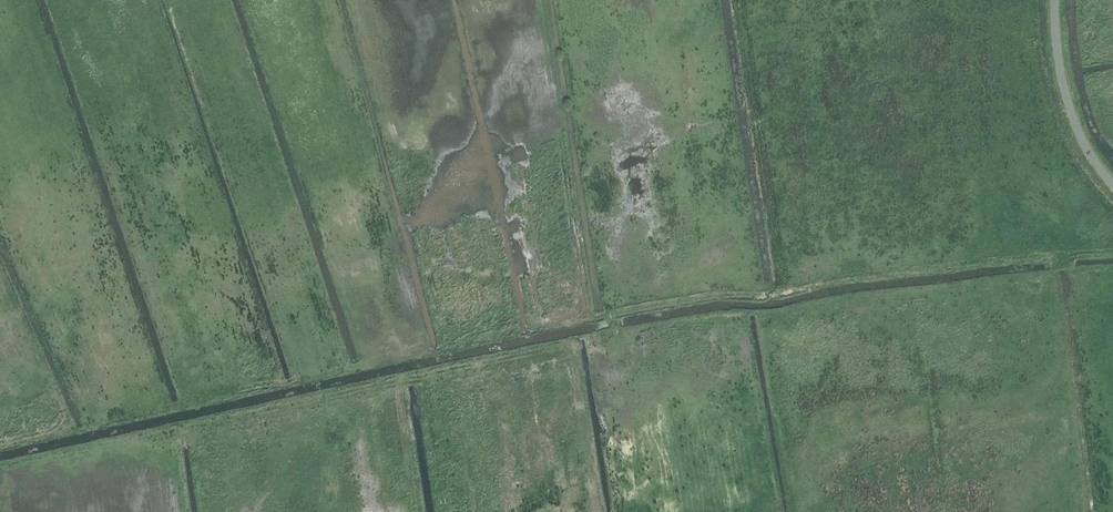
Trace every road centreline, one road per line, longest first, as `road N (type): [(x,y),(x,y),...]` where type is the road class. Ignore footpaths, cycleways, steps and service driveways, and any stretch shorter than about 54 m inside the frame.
road 1 (track): [(1112,251),(952,263),(770,297)]
road 2 (unclassified): [(1112,184),(1069,106),(1053,0)]

